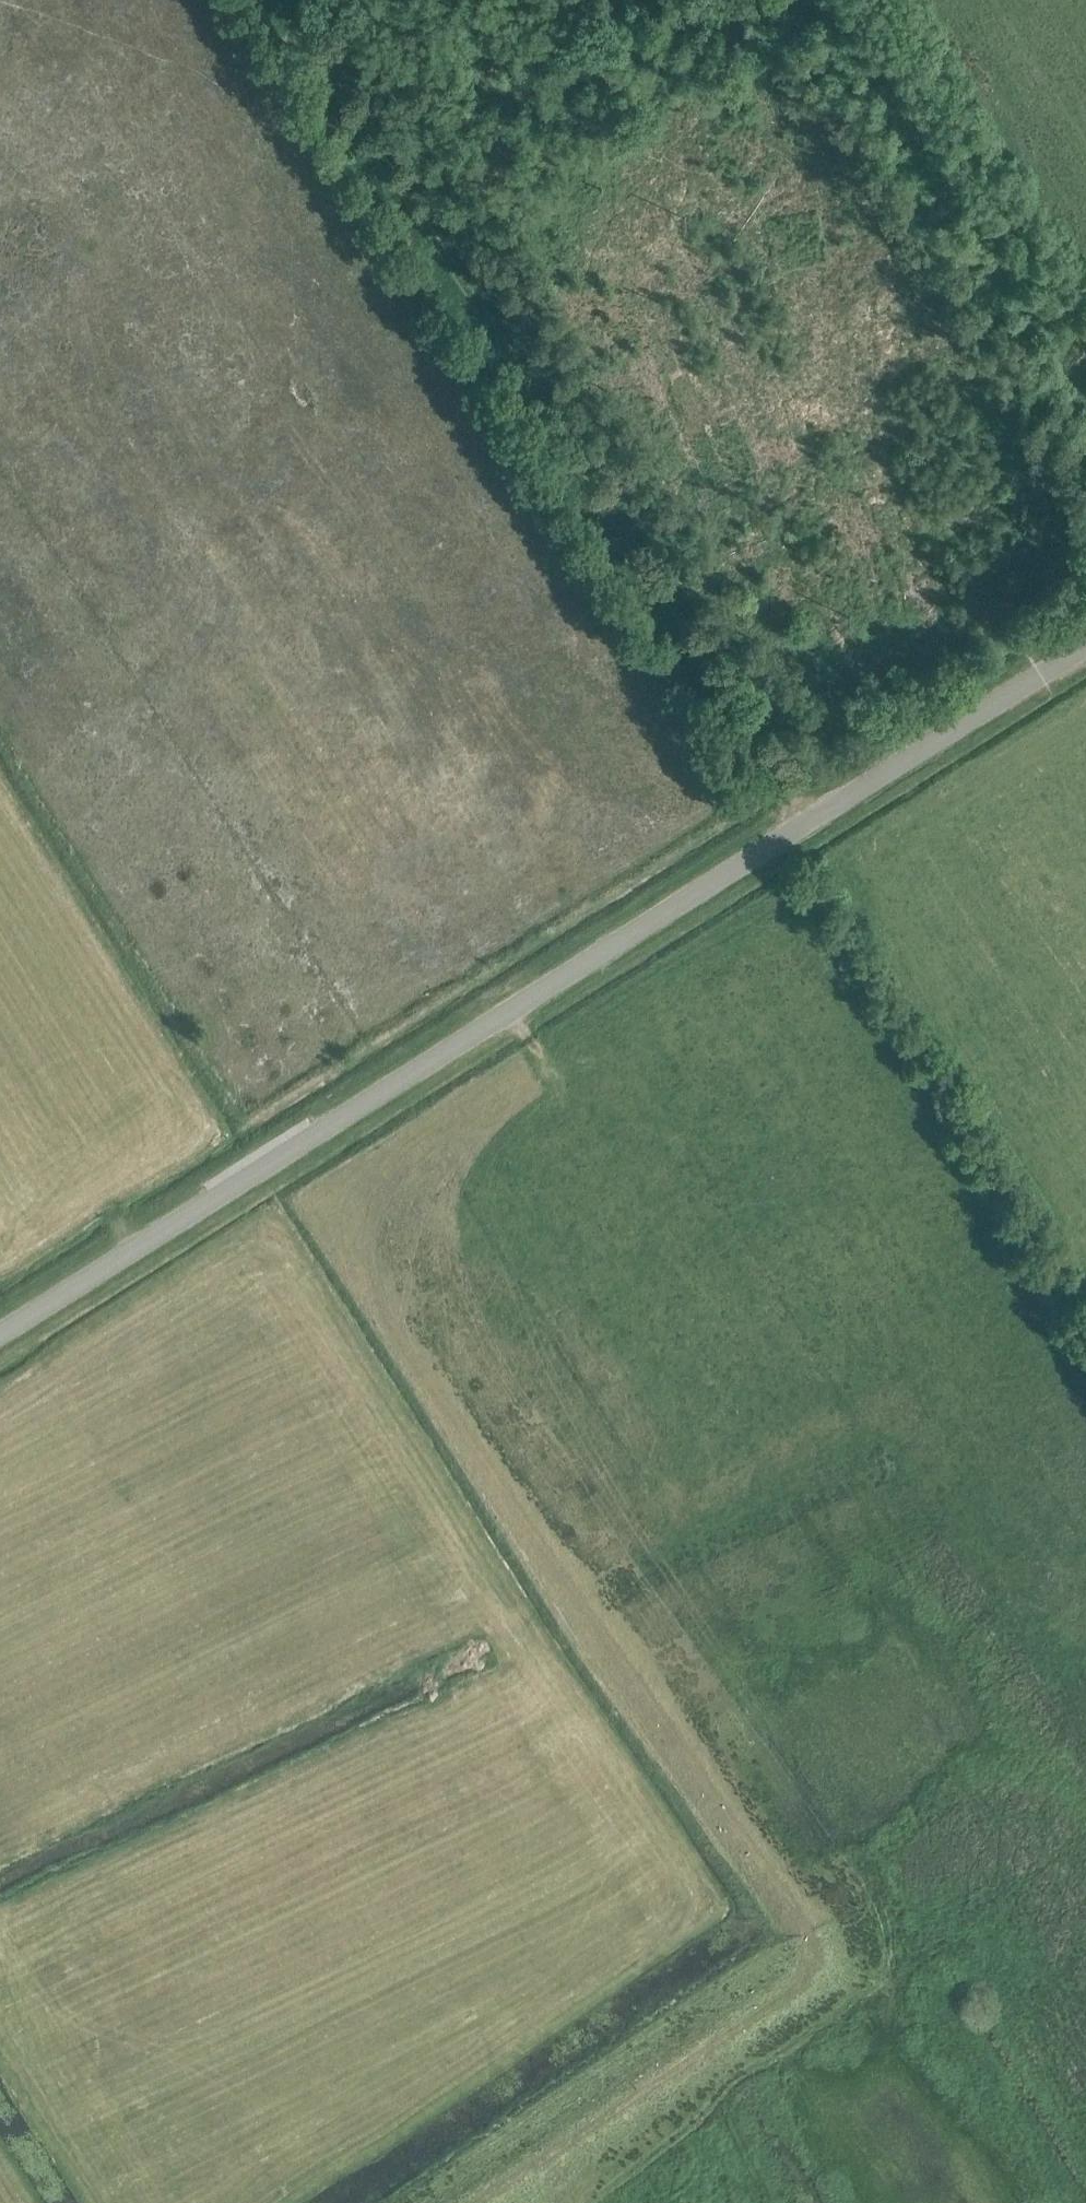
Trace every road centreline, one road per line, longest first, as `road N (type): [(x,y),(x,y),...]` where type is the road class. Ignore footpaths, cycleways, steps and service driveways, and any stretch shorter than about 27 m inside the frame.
road 1 (unclassified): [(1085,646),(0,1334)]

